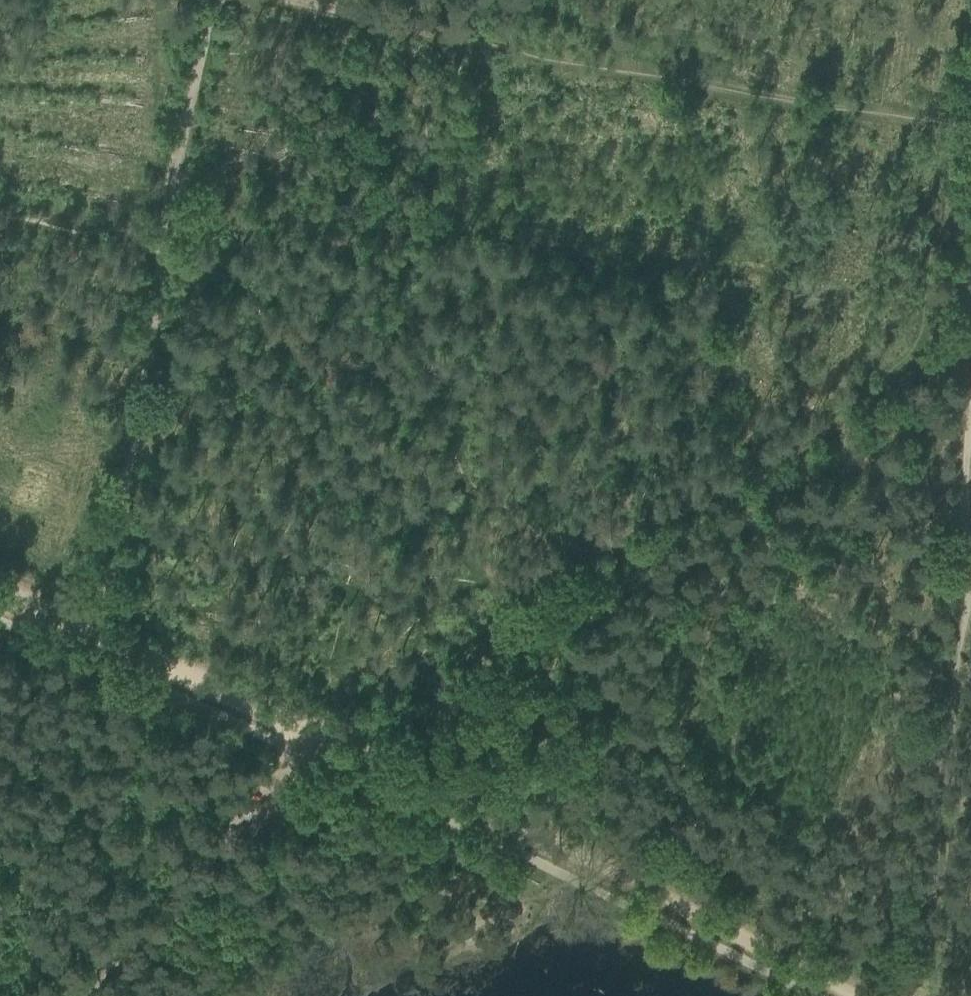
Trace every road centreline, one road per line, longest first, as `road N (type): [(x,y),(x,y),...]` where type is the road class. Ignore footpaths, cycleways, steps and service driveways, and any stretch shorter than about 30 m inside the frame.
road 1 (track): [(533,598),(929,366),(958,121)]
road 2 (track): [(214,0),(96,638)]
road 3 (track): [(846,995),(306,735)]
road 4 (track): [(489,42),(970,123)]
road 5 (track): [(511,0),(489,42),(223,0)]
road 6 (track): [(926,995),(952,689)]
road 7 (track): [(90,995),(259,798)]
road 8 (track): [(306,735),(96,638)]
road 9 (track): [(0,209),(109,221),(165,236)]
road 10 (track): [(959,609),(970,454)]

